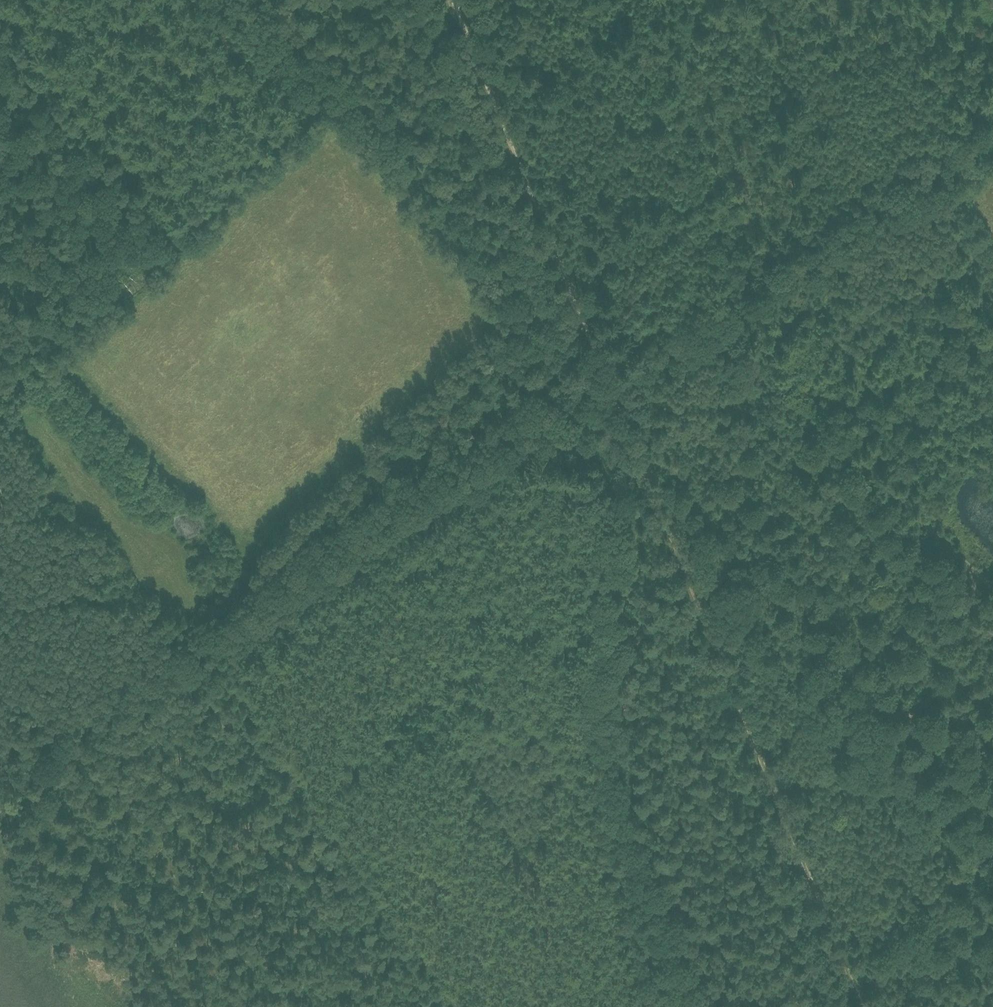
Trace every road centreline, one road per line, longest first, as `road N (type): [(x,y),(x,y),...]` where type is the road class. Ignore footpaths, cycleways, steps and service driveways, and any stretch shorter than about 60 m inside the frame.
road 1 (track): [(0,789),(612,388)]
road 2 (track): [(863,1006),(612,388)]
road 3 (track): [(612,388),(445,0)]
road 4 (track): [(710,324),(992,138)]

